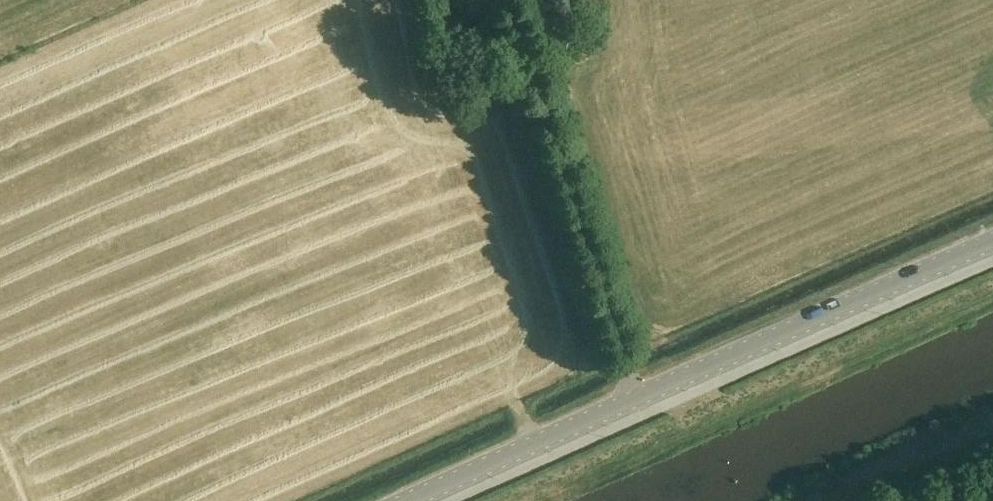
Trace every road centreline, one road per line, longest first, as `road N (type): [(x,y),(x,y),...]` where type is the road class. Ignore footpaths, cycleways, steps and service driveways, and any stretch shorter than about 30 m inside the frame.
road 1 (tertiary): [(409,500),(992,242)]

